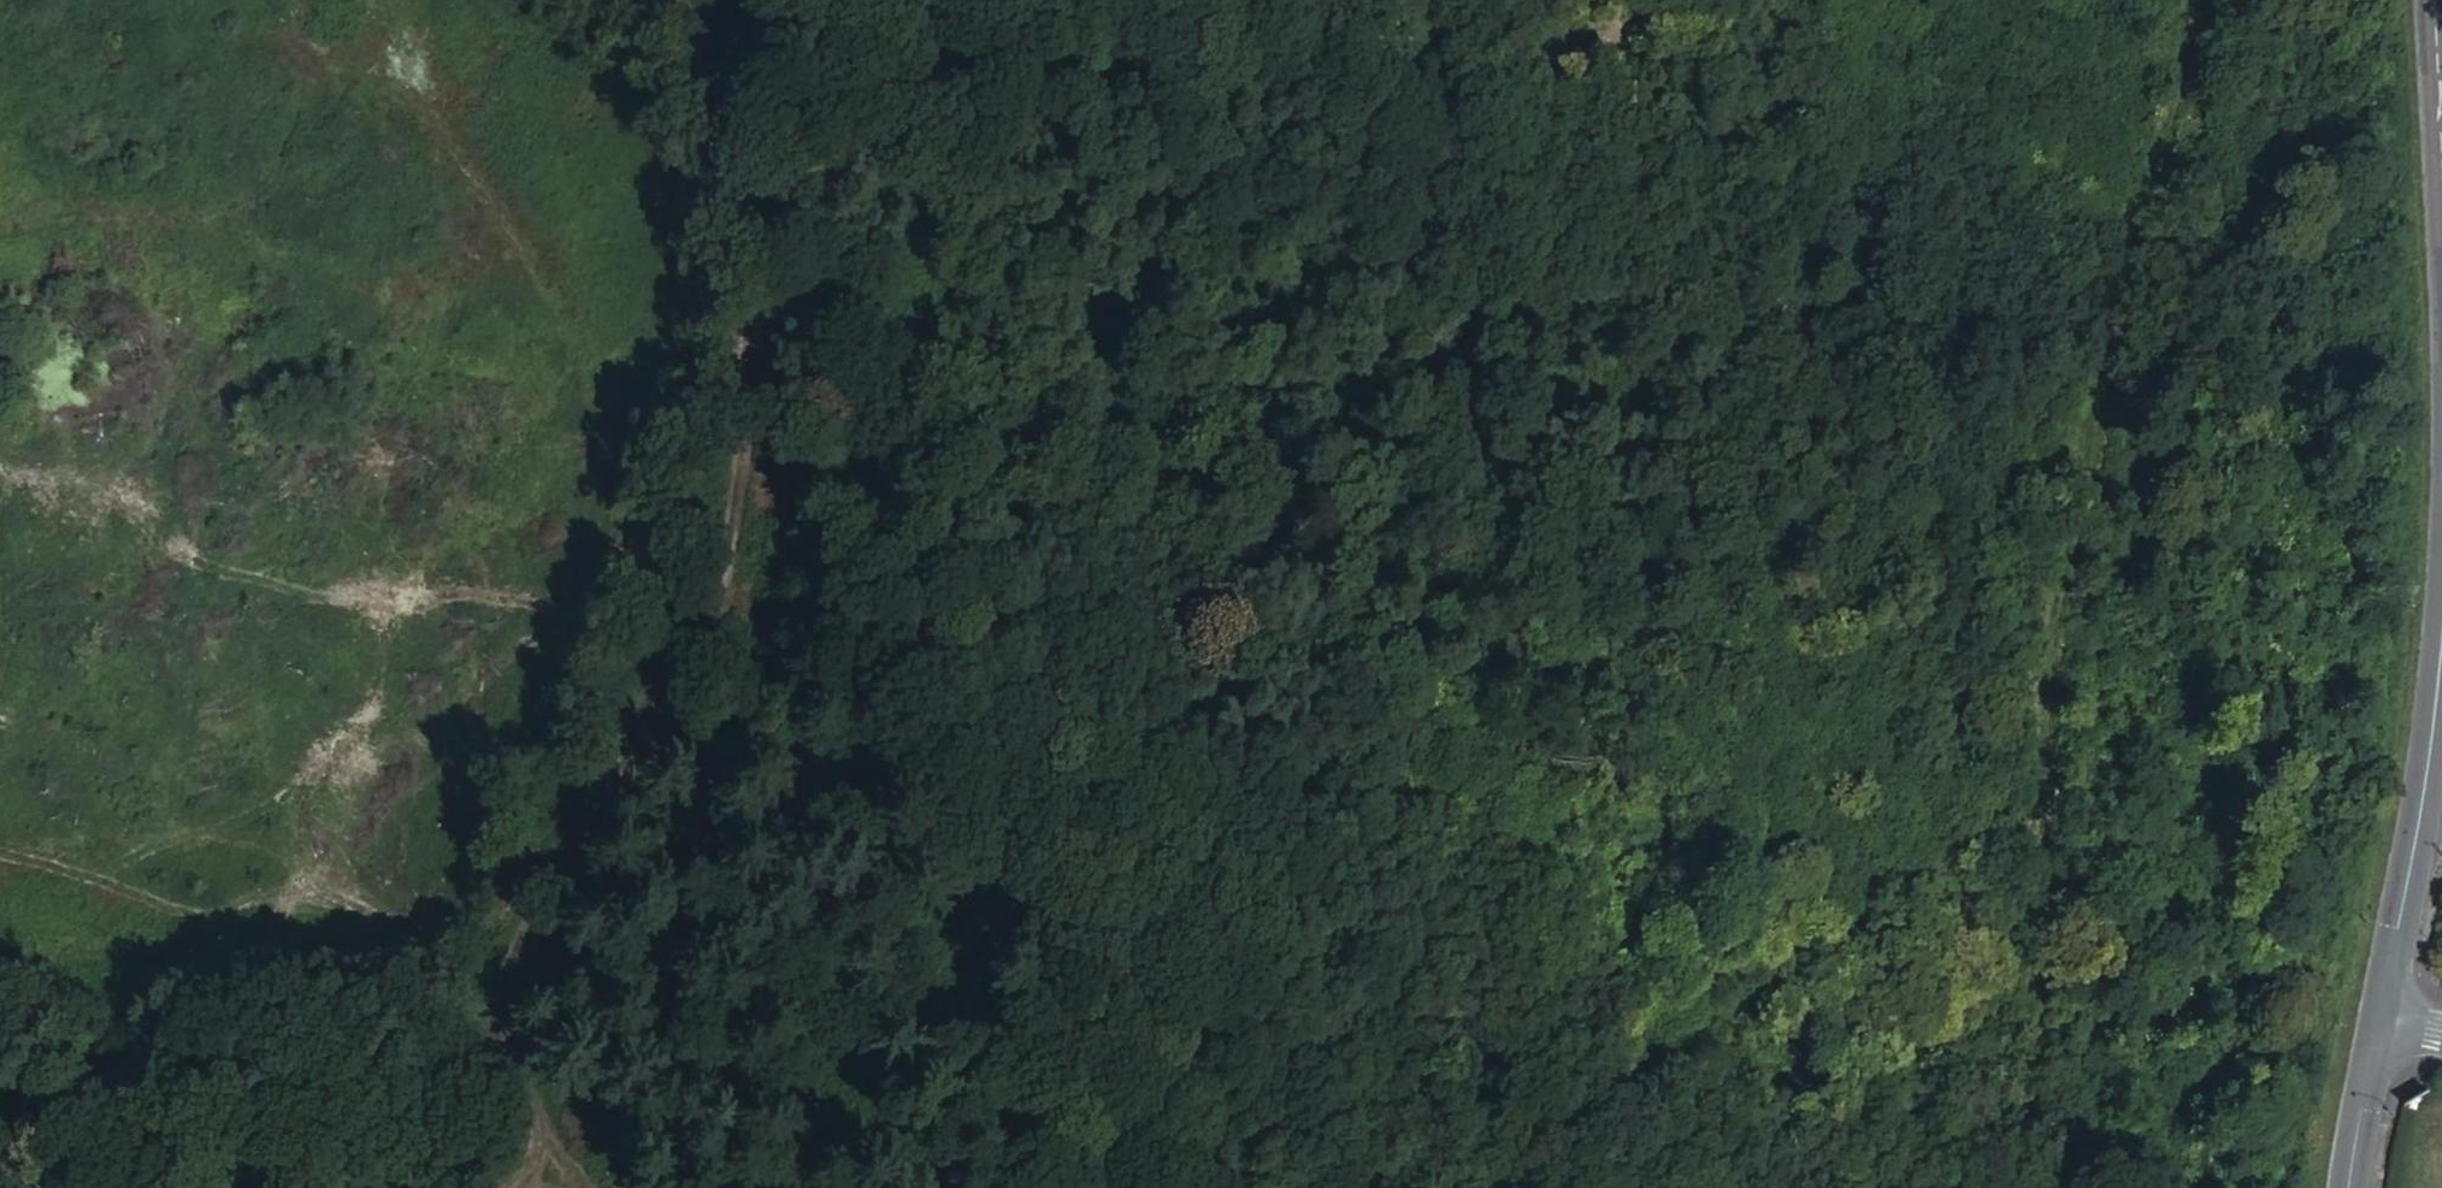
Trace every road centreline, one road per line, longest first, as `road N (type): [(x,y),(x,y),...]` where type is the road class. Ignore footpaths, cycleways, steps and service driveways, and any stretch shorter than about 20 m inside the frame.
road 1 (tertiary): [(2441,641),(2415,850),(2377,1019)]
road 2 (tertiary): [(2377,1019),(2349,1187)]
road 3 (track): [(0,866),(102,856),(161,863)]
road 4 (tertiary): [(2436,0),(2441,131)]

